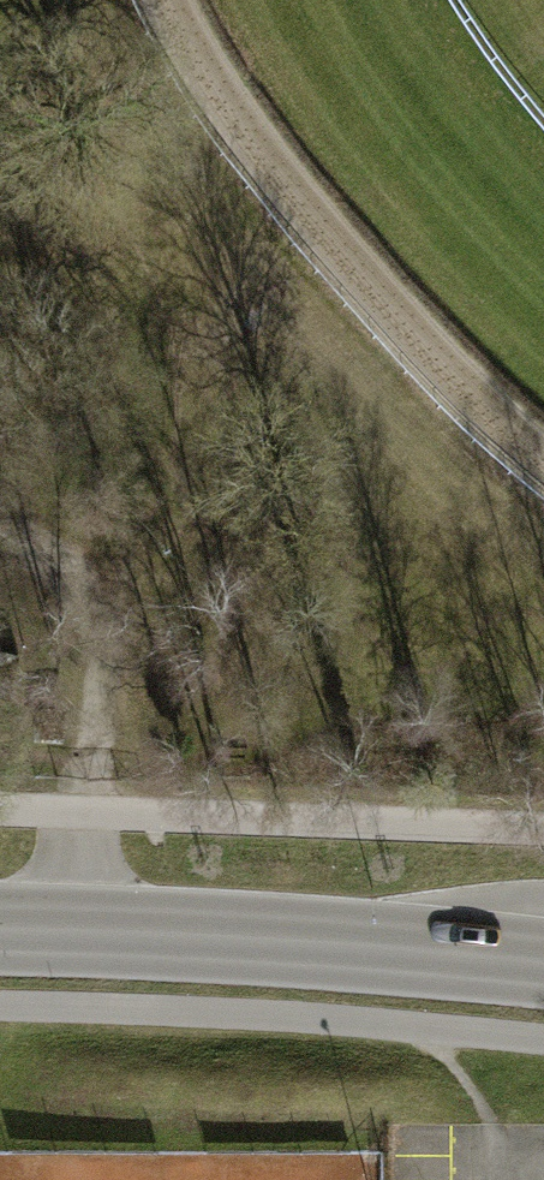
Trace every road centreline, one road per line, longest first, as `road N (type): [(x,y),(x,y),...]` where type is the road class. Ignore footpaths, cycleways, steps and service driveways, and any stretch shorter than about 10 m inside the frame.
road 1 (track): [(75,933),(83,816),(140,575),(208,363),(286,257)]
road 2 (track): [(167,0),(187,44),(290,198),(406,327),(543,454)]
road 3 (tertiary): [(0,930),(543,960)]
road 4 (track): [(140,575),(0,514)]

